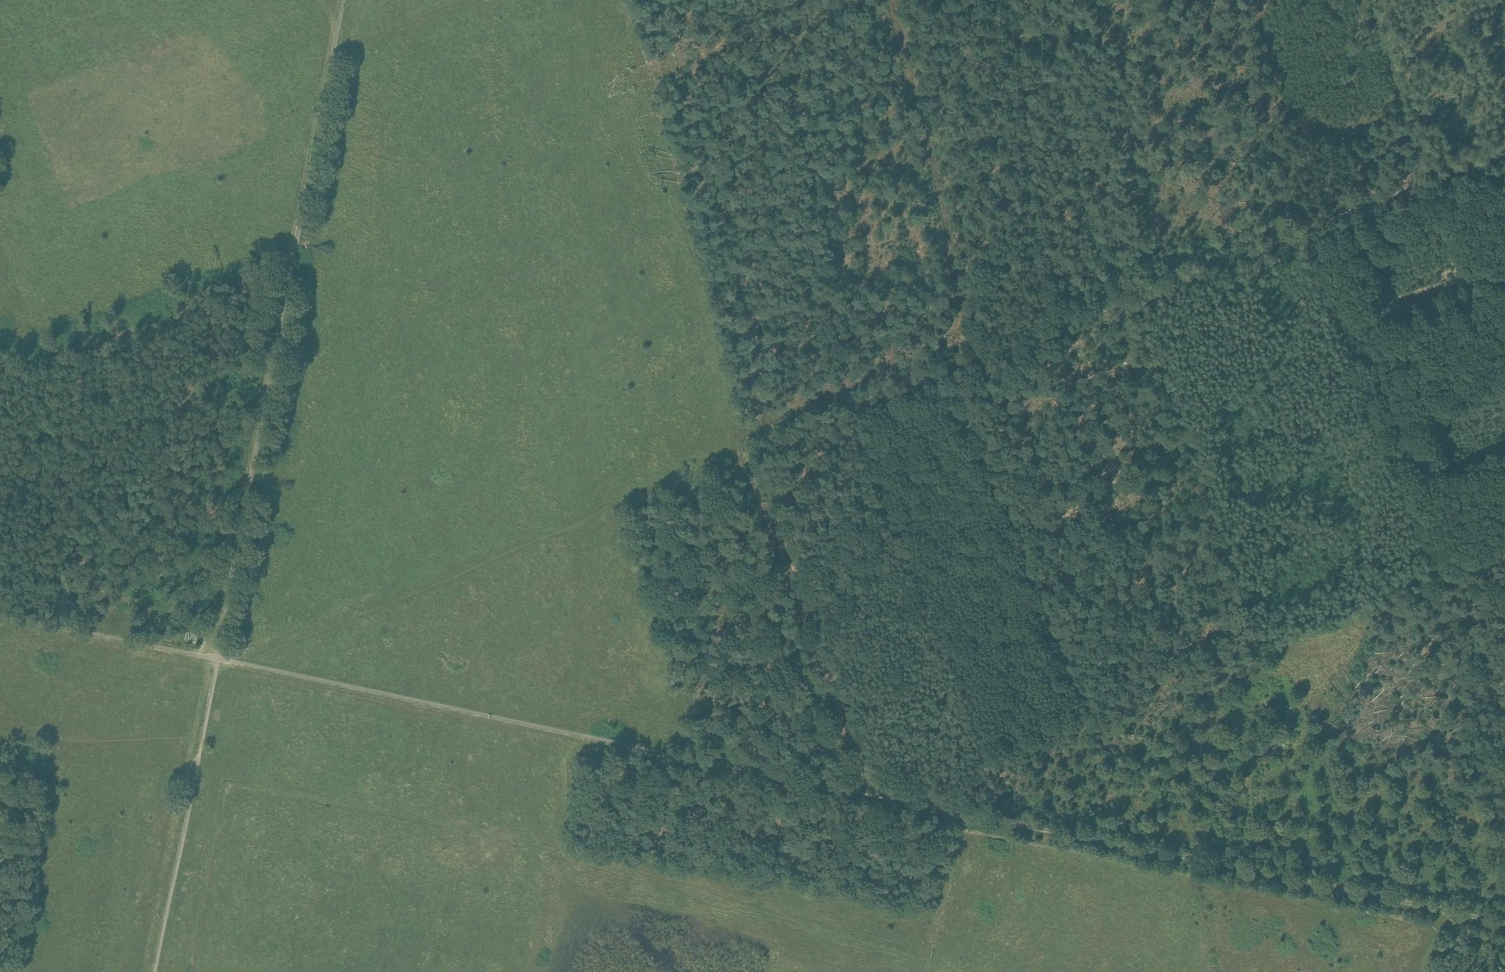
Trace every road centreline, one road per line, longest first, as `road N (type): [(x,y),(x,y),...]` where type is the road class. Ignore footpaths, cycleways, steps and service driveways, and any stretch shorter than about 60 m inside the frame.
road 1 (track): [(209,656),(337,0)]
road 2 (track): [(1504,152),(1108,309)]
road 3 (track): [(0,700),(57,746),(171,896)]

